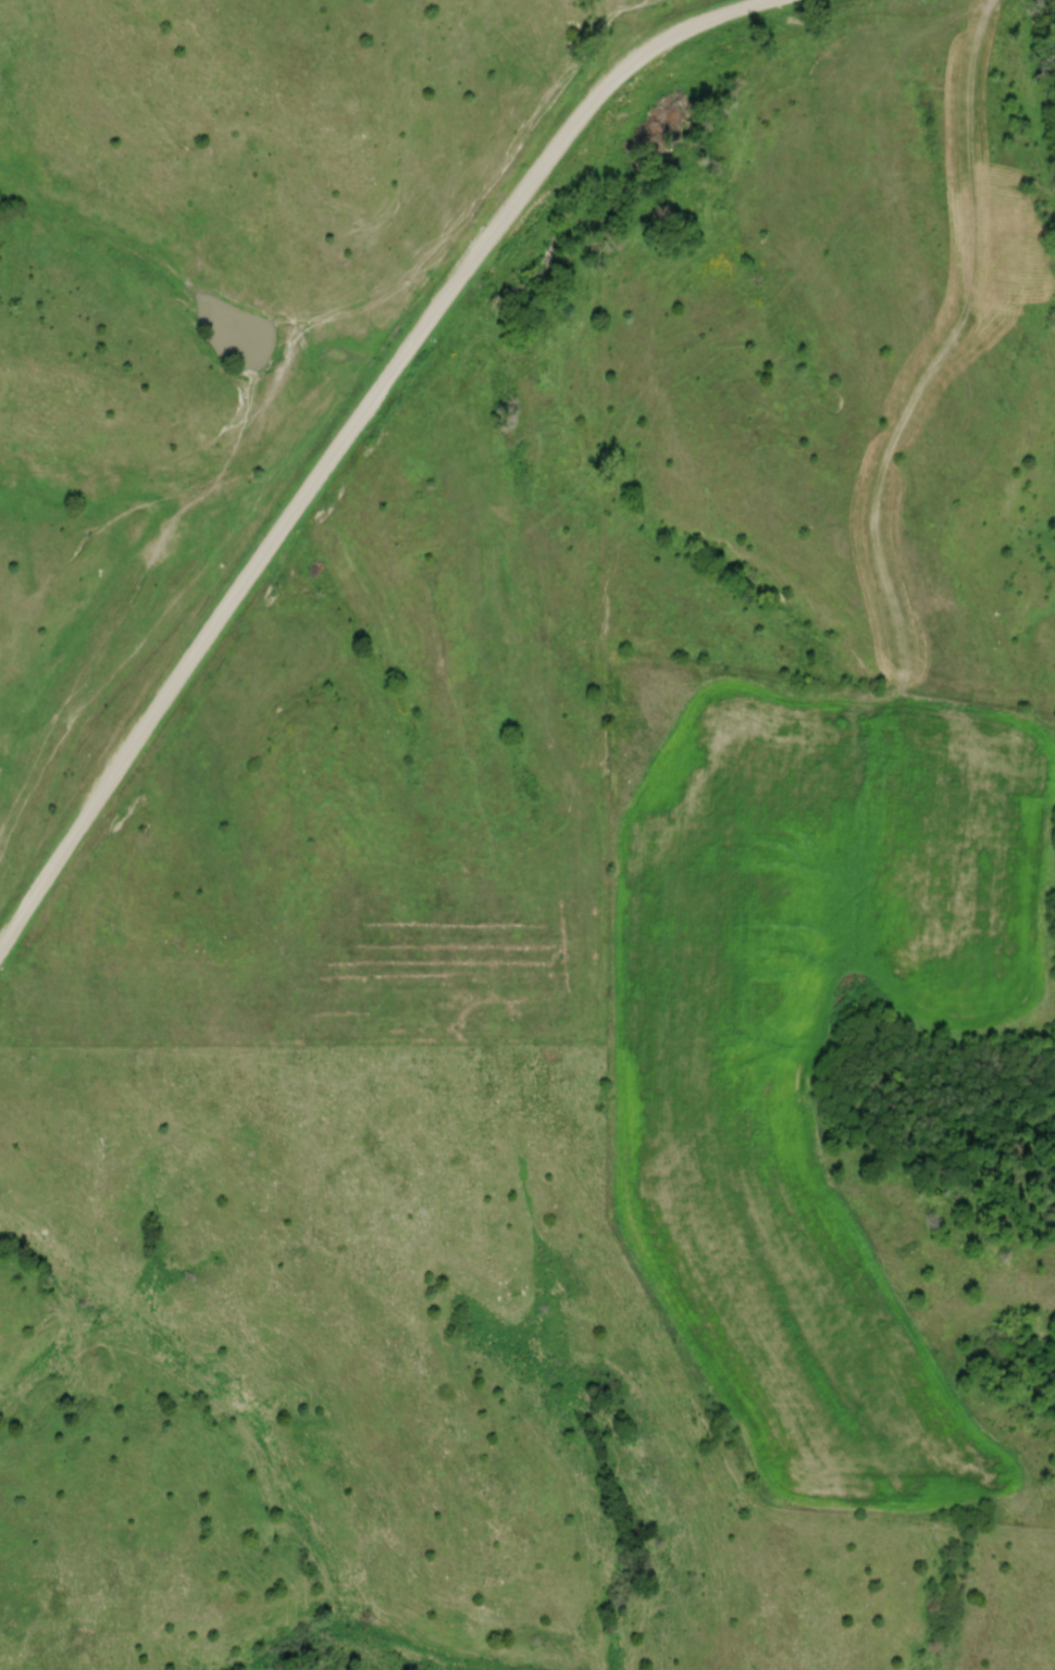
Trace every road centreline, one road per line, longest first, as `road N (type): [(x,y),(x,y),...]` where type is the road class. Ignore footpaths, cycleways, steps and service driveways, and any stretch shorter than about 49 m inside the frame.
road 1 (tertiary): [(0,940),(128,745),(593,94),(645,48),(695,22),(767,0)]

